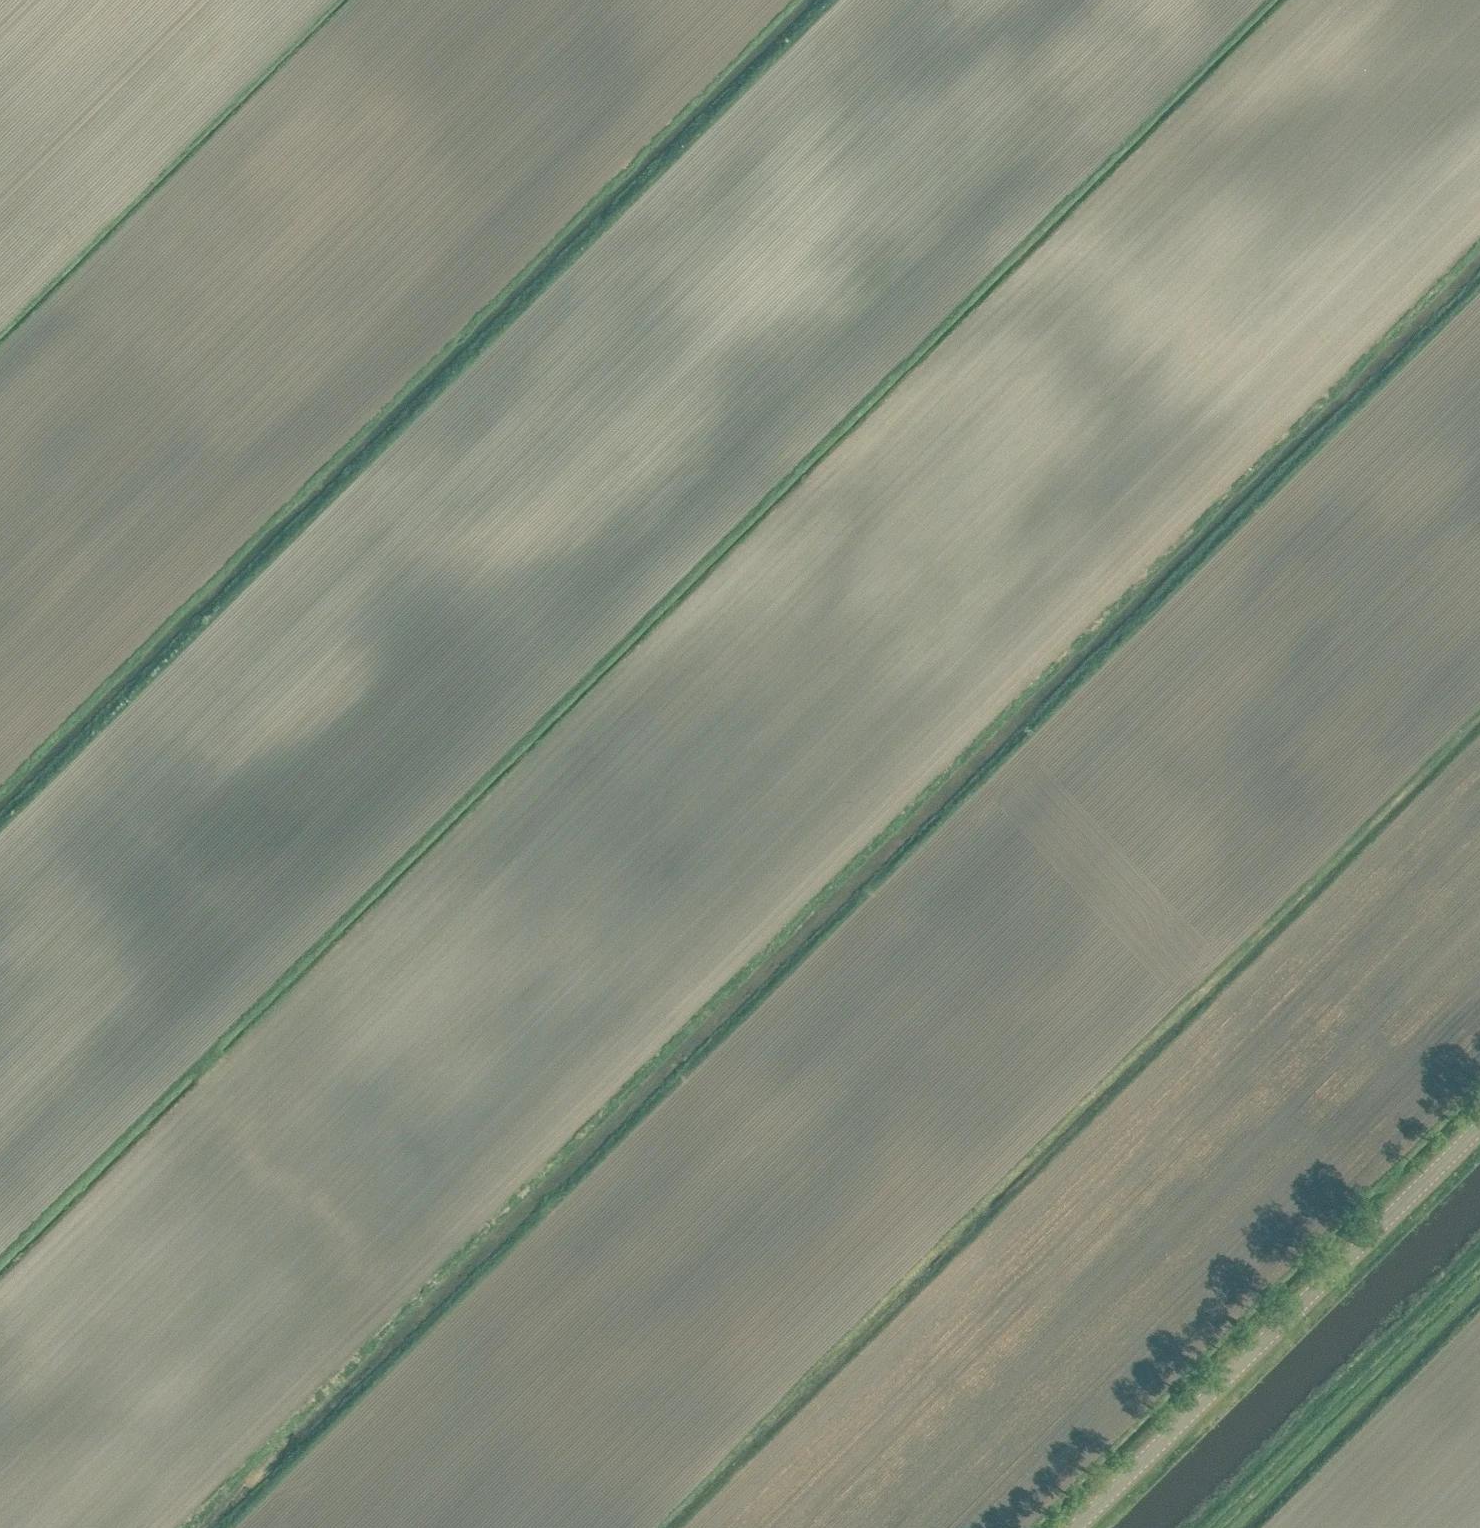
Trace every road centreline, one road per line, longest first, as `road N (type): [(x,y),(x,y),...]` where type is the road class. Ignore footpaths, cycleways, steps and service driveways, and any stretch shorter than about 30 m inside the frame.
road 1 (tertiary): [(1079,1527),(1479,1131)]

